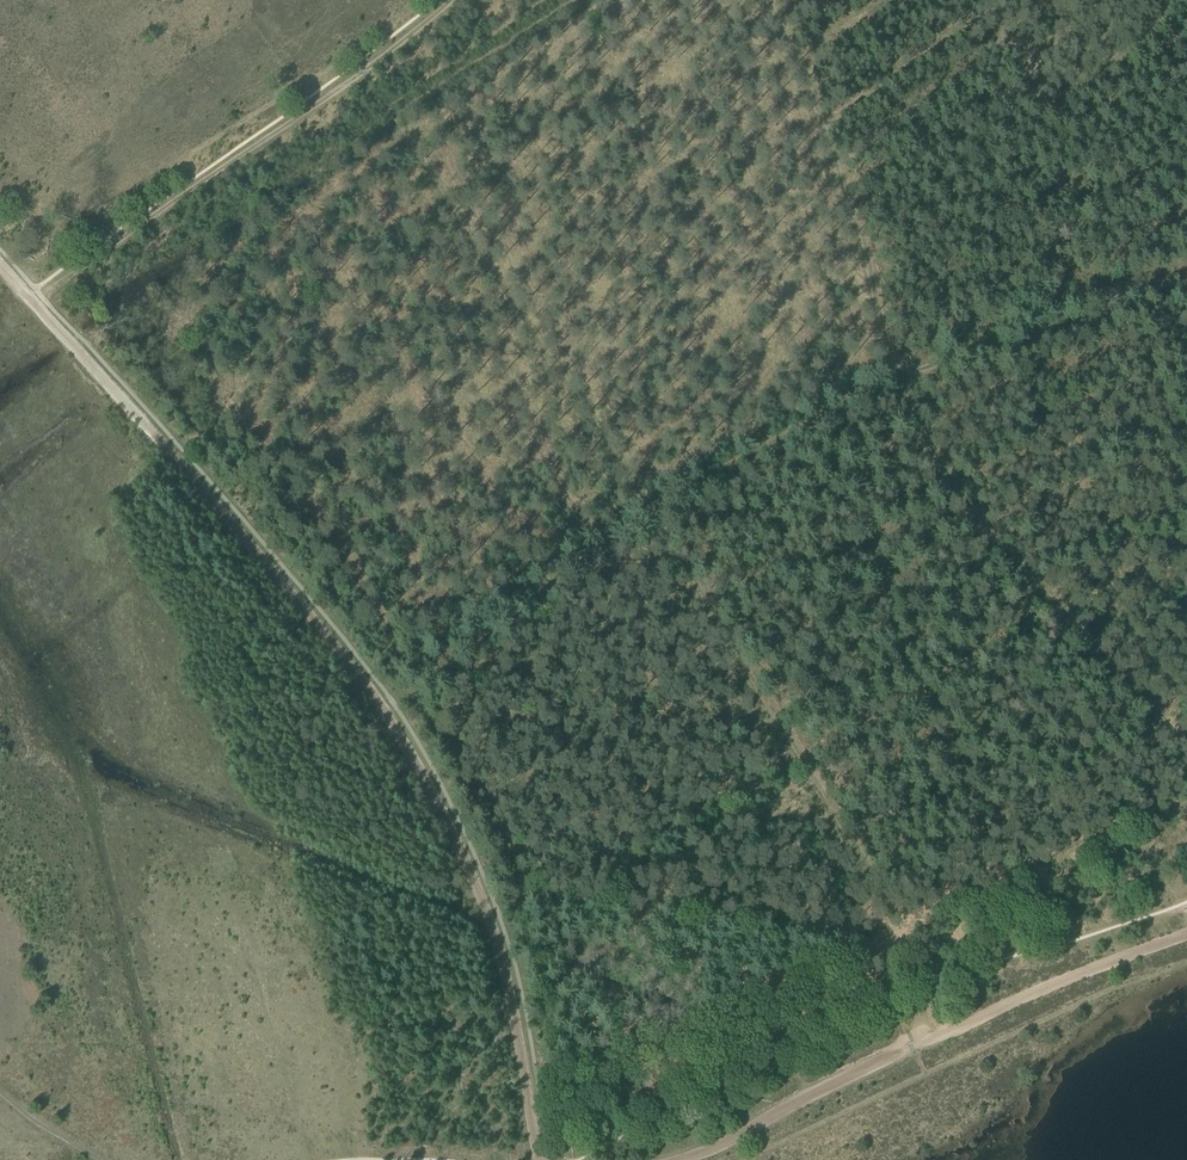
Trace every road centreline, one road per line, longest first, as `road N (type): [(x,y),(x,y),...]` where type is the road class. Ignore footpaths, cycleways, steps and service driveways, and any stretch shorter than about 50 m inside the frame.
road 1 (track): [(33,302),(355,674),(399,737),(499,954),(537,1159)]
road 2 (track): [(1186,547),(1053,589),(955,487),(916,425),(899,374),(1186,271)]
road 3 (track): [(33,302),(453,0)]
road 4 (track): [(932,1039),(1186,934)]
road 5 (track): [(676,1159),(895,1055)]
road 6 (track): [(1053,589),(1186,741)]

